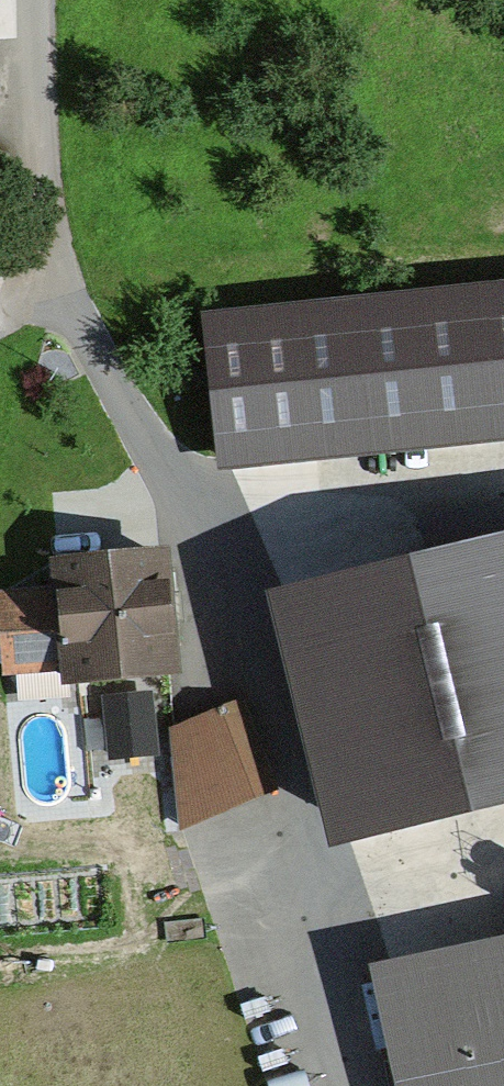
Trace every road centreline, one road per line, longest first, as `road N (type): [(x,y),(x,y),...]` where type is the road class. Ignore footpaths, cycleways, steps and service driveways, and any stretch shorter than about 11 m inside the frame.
road 1 (residential): [(30,0),(41,281)]

